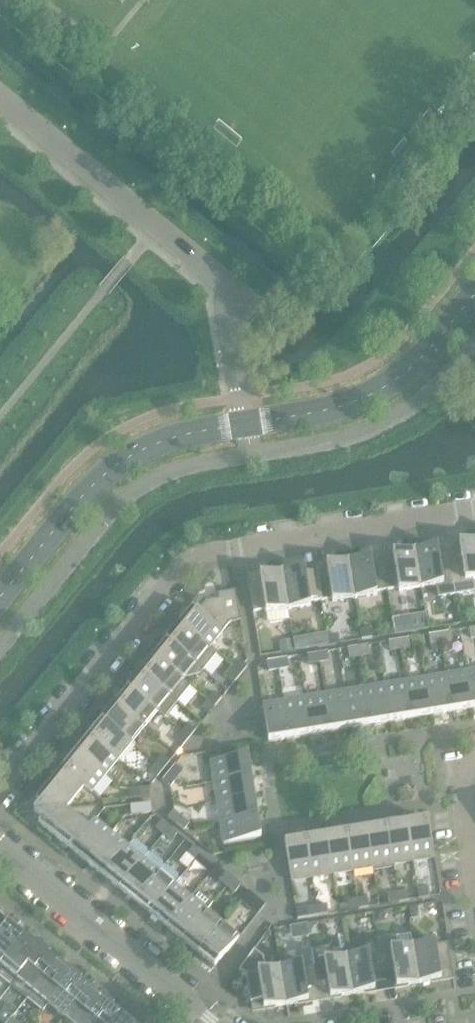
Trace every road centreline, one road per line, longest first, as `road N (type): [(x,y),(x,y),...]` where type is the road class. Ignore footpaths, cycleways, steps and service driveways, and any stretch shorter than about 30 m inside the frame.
road 1 (tertiary): [(0,597),(87,492),(121,464),(197,436),(349,406),(396,380),(474,294)]
road 2 (residential): [(0,786),(194,559),(474,508)]
road 3 (residential): [(208,1022),(0,854)]
road 4 (residential): [(474,763),(459,765),(474,877)]

